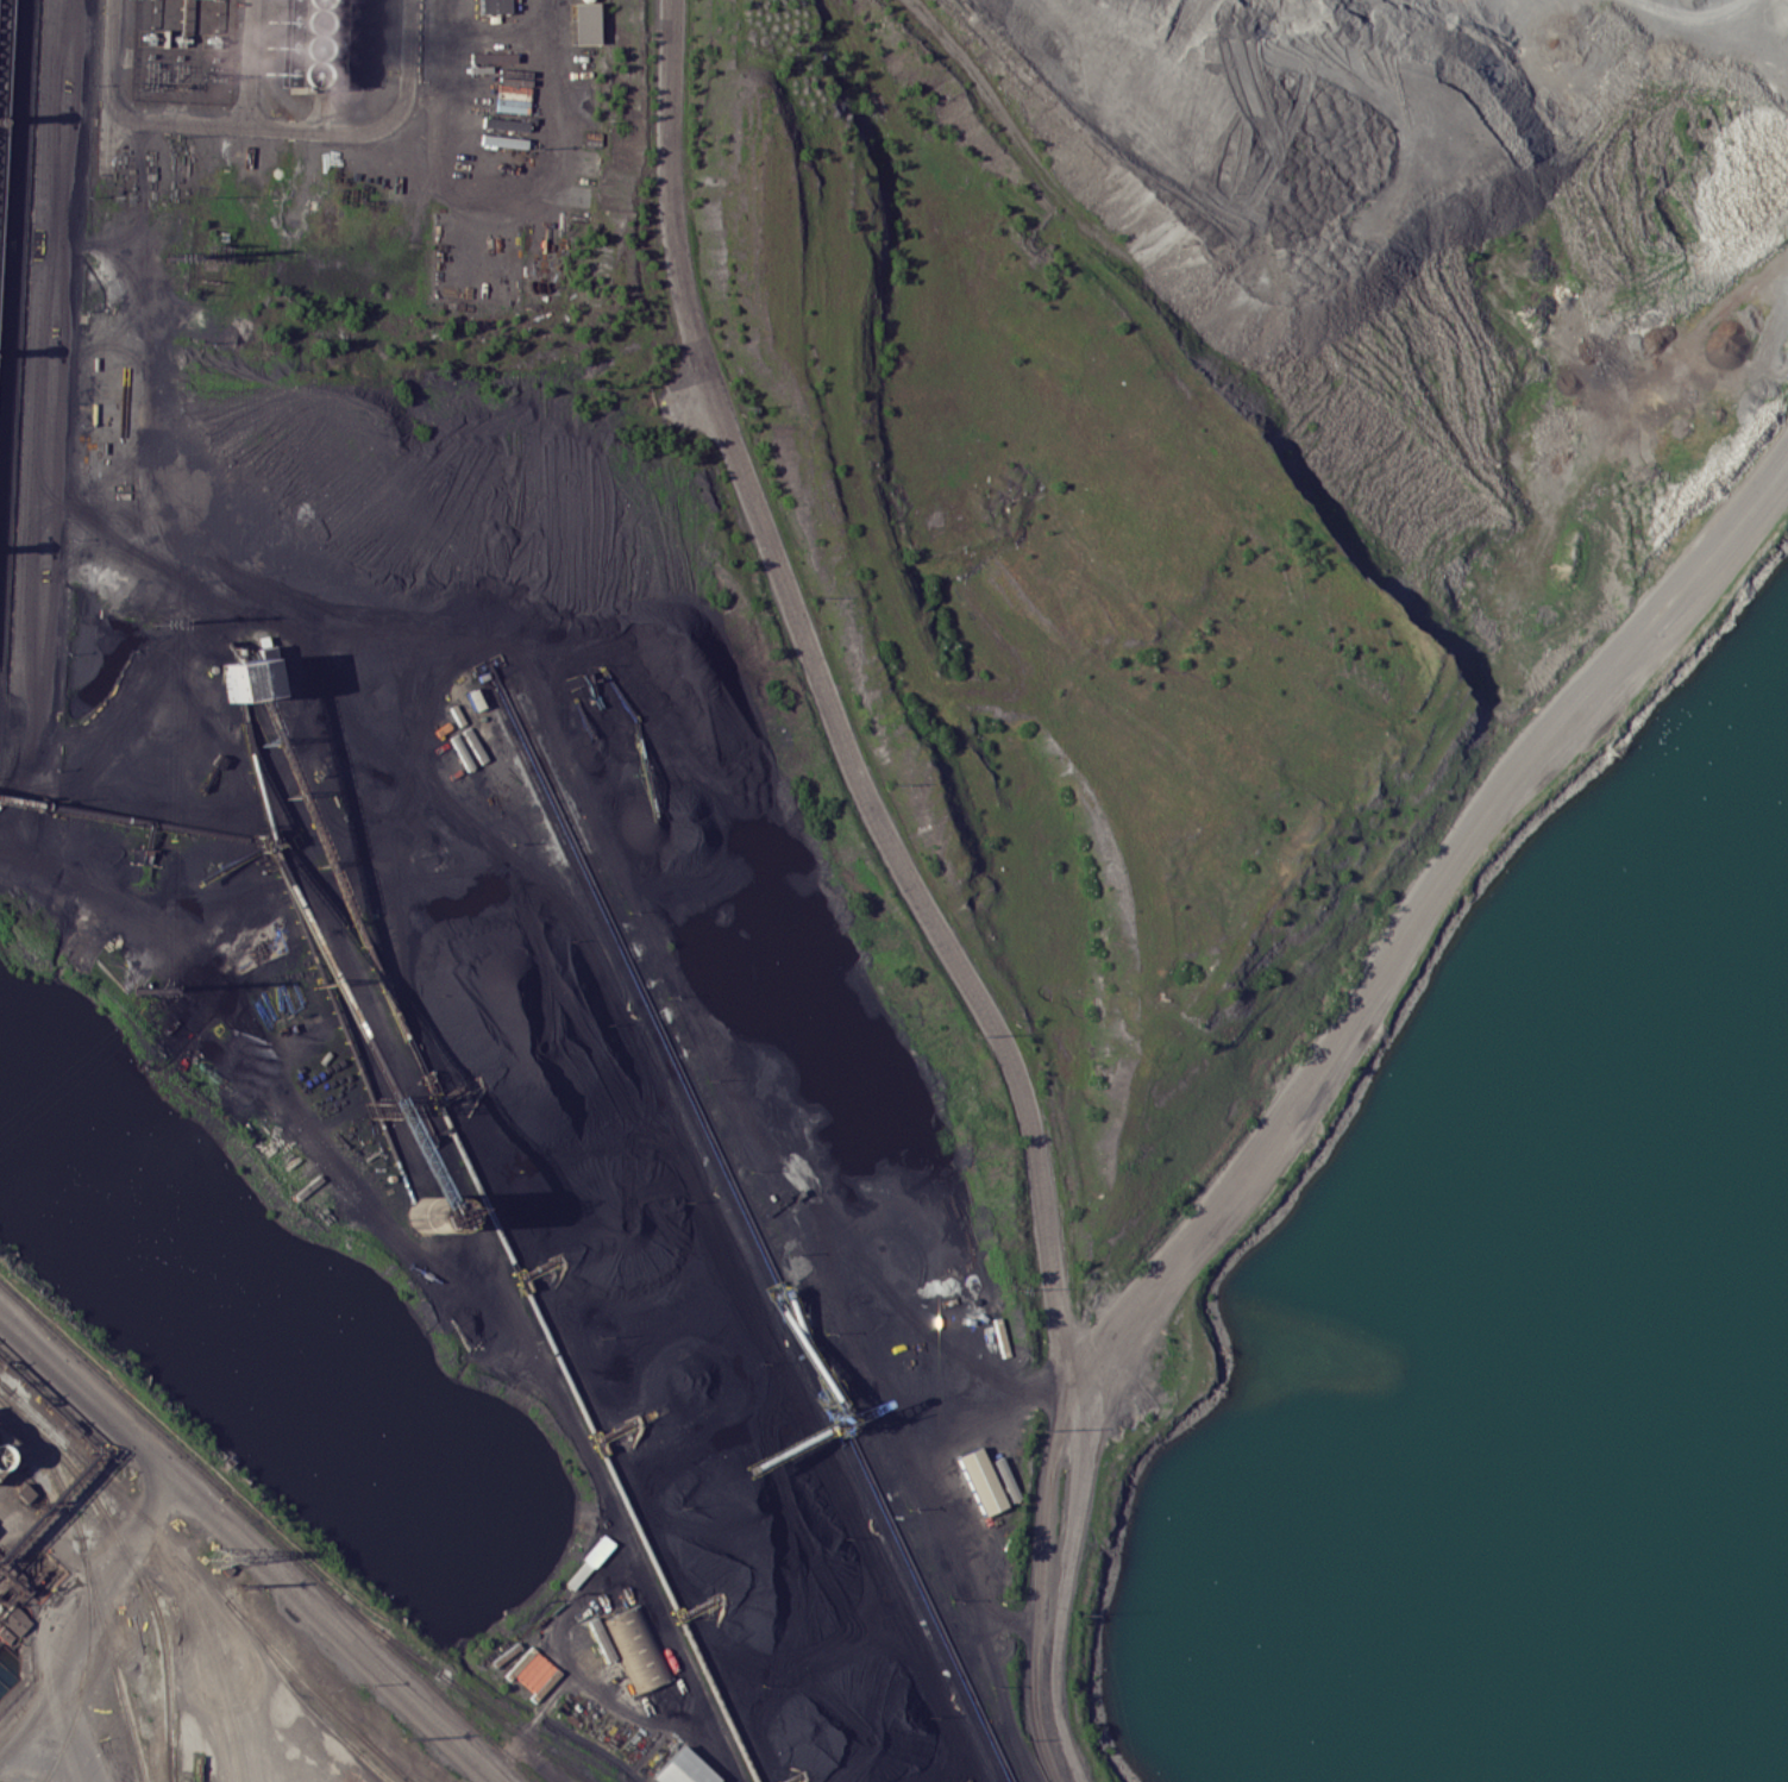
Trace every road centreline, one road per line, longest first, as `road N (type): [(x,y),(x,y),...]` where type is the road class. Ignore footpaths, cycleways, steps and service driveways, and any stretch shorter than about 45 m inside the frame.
road 1 (residential): [(1062,1781),(1052,1730),(1080,1444)]

